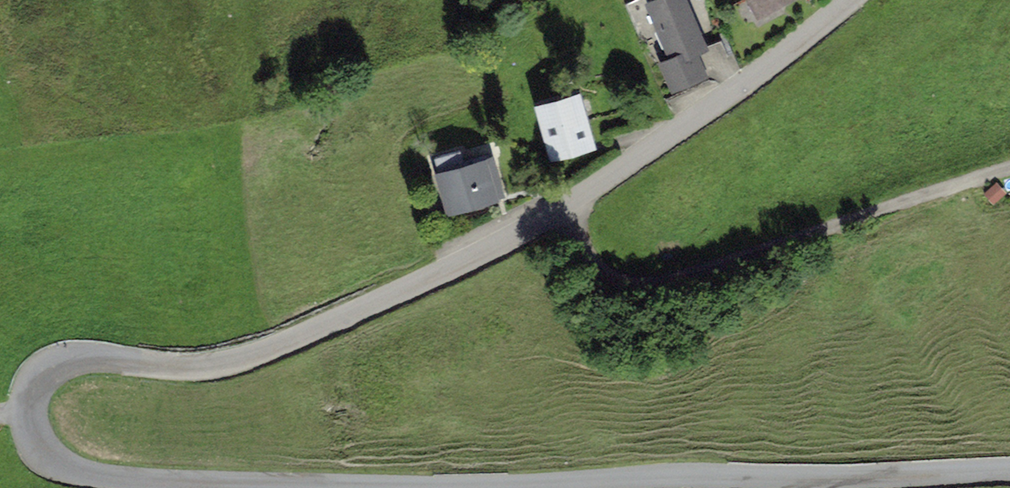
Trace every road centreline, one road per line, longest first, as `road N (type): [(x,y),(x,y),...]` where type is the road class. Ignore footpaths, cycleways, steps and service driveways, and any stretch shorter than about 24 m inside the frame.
road 1 (tertiary): [(1009,470),(192,485),(68,469),(44,455),(27,413)]
road 2 (tertiary): [(27,413),(43,373),(59,363),(231,366),(561,211)]
road 3 (residential): [(561,211),(618,293),(1009,172)]
road 4 (tertiary): [(561,211),(764,72),(850,0)]

